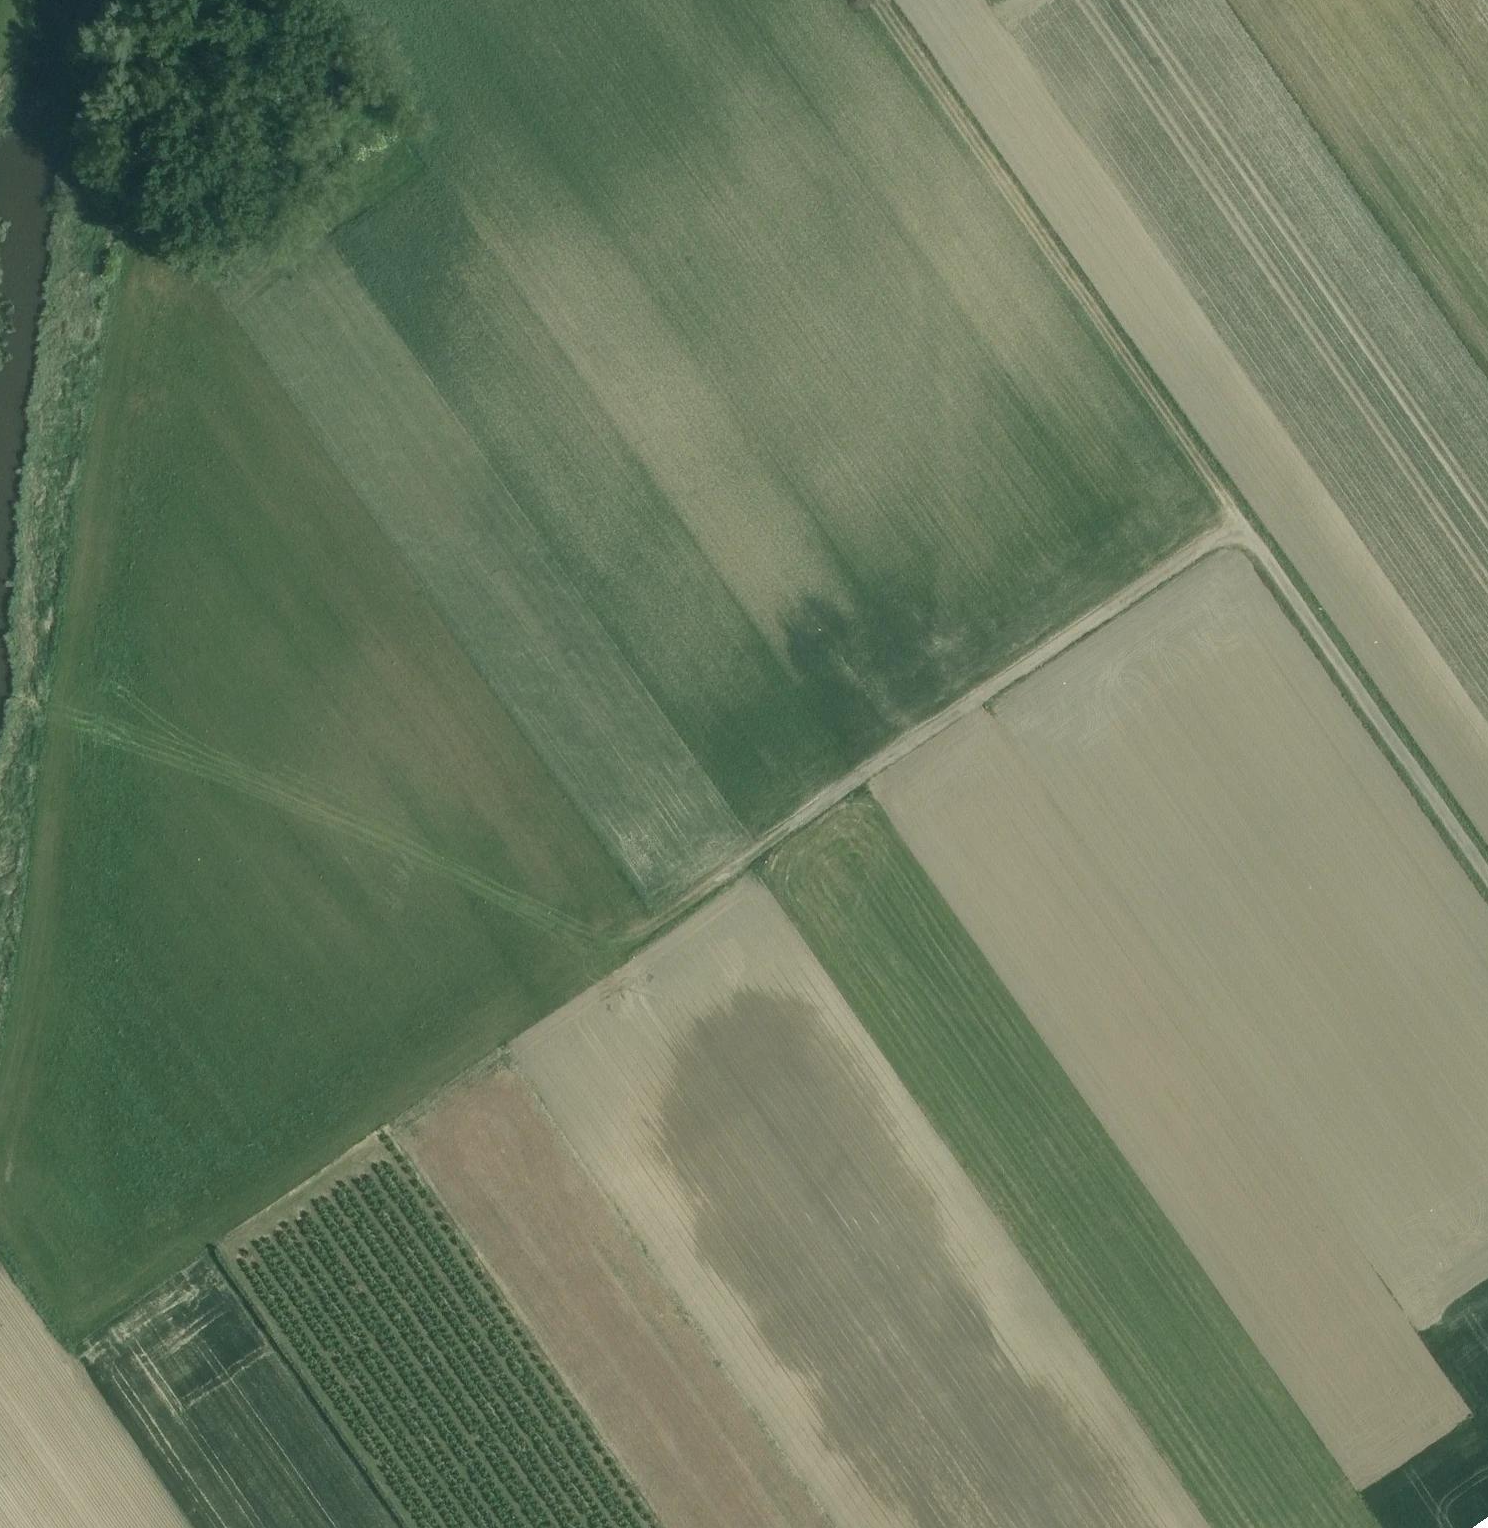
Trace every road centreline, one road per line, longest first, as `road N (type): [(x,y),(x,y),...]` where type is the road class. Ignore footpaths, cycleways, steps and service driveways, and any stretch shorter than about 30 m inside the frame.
road 1 (track): [(76,1325),(1248,521)]
road 2 (track): [(894,0),(1487,869)]

